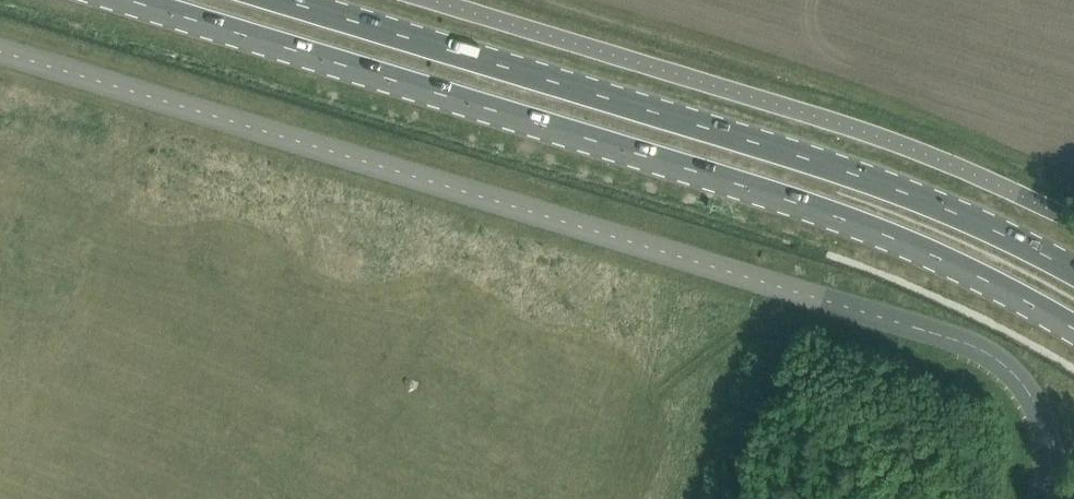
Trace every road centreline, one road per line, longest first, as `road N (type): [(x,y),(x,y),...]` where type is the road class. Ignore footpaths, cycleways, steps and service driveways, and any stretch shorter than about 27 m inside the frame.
road 1 (unclassified): [(1048,498),(1046,428),(1027,380),(980,350),(0,53)]
road 2 (primary): [(125,0),(869,228),(1073,329)]
road 3 (primary): [(1073,270),(881,183),(285,0)]

